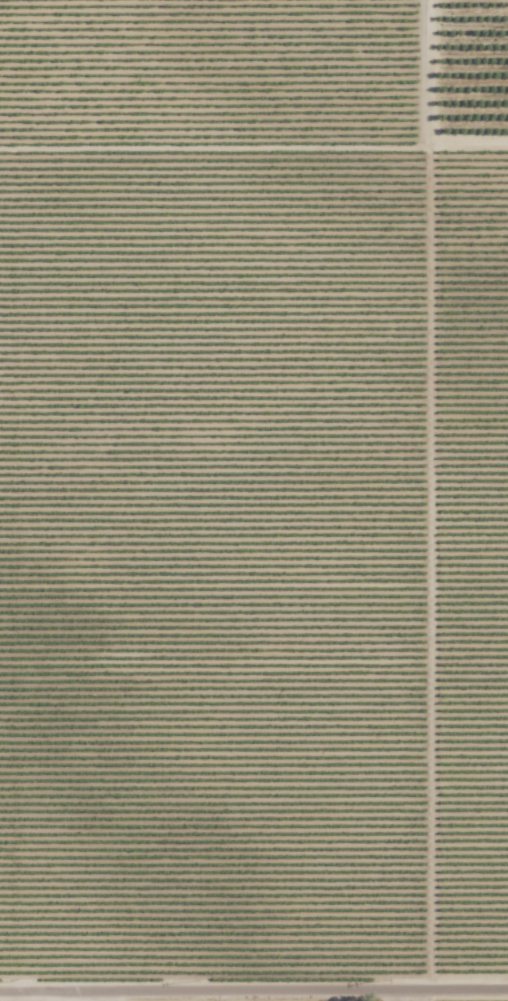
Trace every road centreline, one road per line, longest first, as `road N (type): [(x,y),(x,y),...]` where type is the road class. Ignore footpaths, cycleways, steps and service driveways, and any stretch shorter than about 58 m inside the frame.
road 1 (track): [(428,994),(422,0)]
road 2 (residential): [(507,993),(0,997)]

